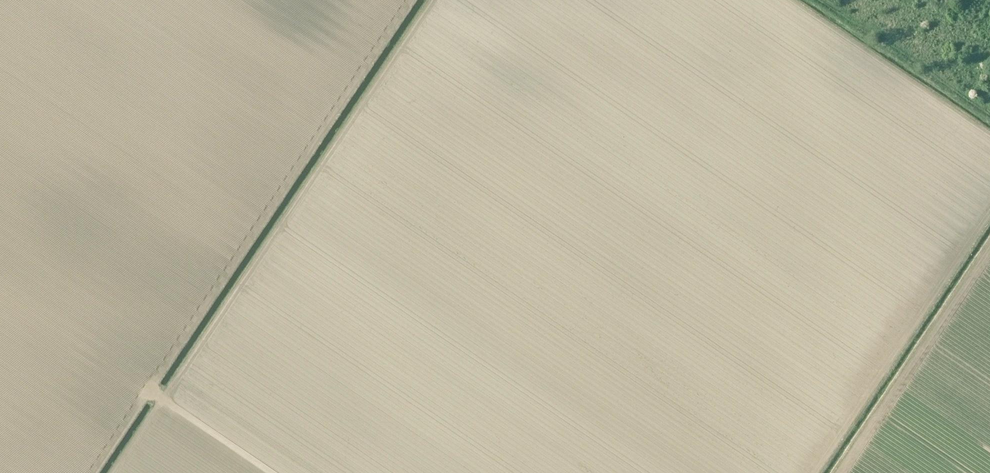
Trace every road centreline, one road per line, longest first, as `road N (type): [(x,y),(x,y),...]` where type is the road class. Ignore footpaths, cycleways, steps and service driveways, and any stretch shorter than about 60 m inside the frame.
road 1 (track): [(820,0),(989,115)]

